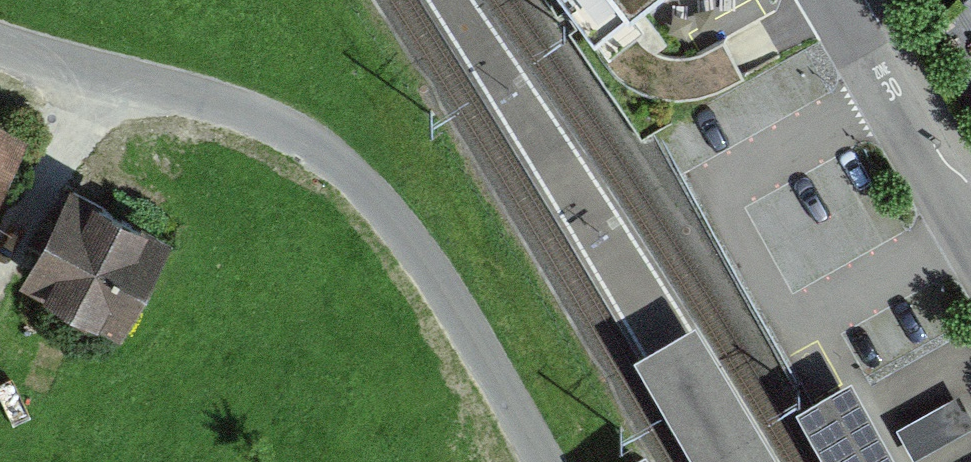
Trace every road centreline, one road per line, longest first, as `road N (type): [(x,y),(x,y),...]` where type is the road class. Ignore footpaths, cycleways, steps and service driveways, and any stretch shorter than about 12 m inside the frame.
road 1 (unclassified): [(0,41),(253,113),(316,147),(359,185),(423,265),(541,461)]
road 2 (unclassified): [(970,241),(834,0)]
road 3 (track): [(0,252),(55,161),(143,81)]

